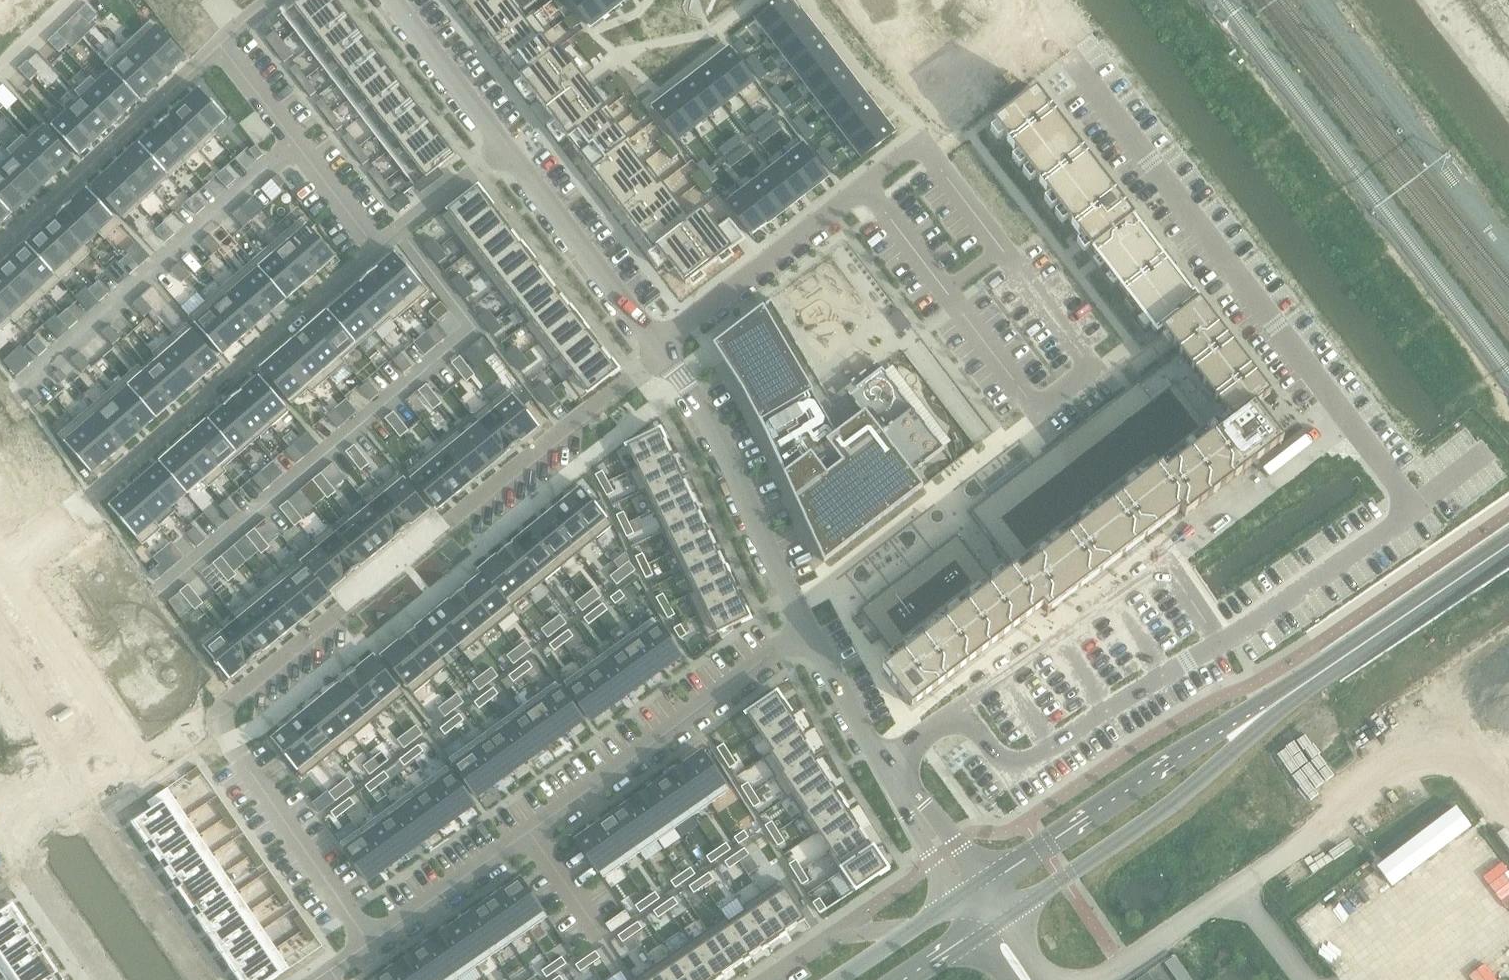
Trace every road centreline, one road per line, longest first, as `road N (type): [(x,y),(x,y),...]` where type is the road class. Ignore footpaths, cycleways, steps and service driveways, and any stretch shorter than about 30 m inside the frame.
road 1 (residential): [(1022,0),(1411,510),(1220,645),(1014,774),(961,706)]
road 2 (residential): [(0,560),(93,497),(502,148)]
road 3 (residential): [(660,349),(232,698),(224,711),(237,746)]
road 4 (residential): [(806,628),(371,942)]
road 5 (residential): [(272,0),(0,249)]
road 6 (tertiary): [(997,923),(1214,767),(1250,725)]
road 7 (residential): [(806,628),(660,349)]
road 8 (tertiary): [(1250,725),(1508,545)]
road 9 (tertiary): [(1250,725),(1207,742),(980,880)]
road 10 (unclassified): [(1234,891),(1450,740)]
road 11 (residential): [(660,349),(865,184)]
road 12 (residential): [(660,349),(502,148)]
road 13 (residential): [(237,746),(371,942)]
road 14 (residential): [(502,148),(392,0)]
road 15 (residential): [(889,767),(806,628)]
road 16 (unclassified): [(1234,891),(1101,979)]
road 17 (residential): [(905,931),(846,925),(766,979)]

